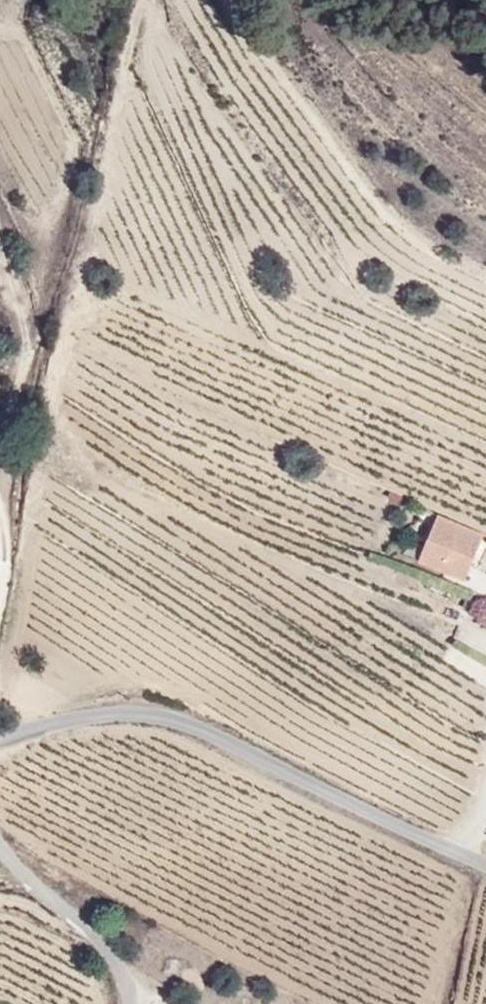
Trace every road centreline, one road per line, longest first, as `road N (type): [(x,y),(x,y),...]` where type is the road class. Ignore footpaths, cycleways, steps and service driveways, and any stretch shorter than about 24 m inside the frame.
road 1 (tertiary): [(0,742),(132,713),(196,727),(485,863)]

